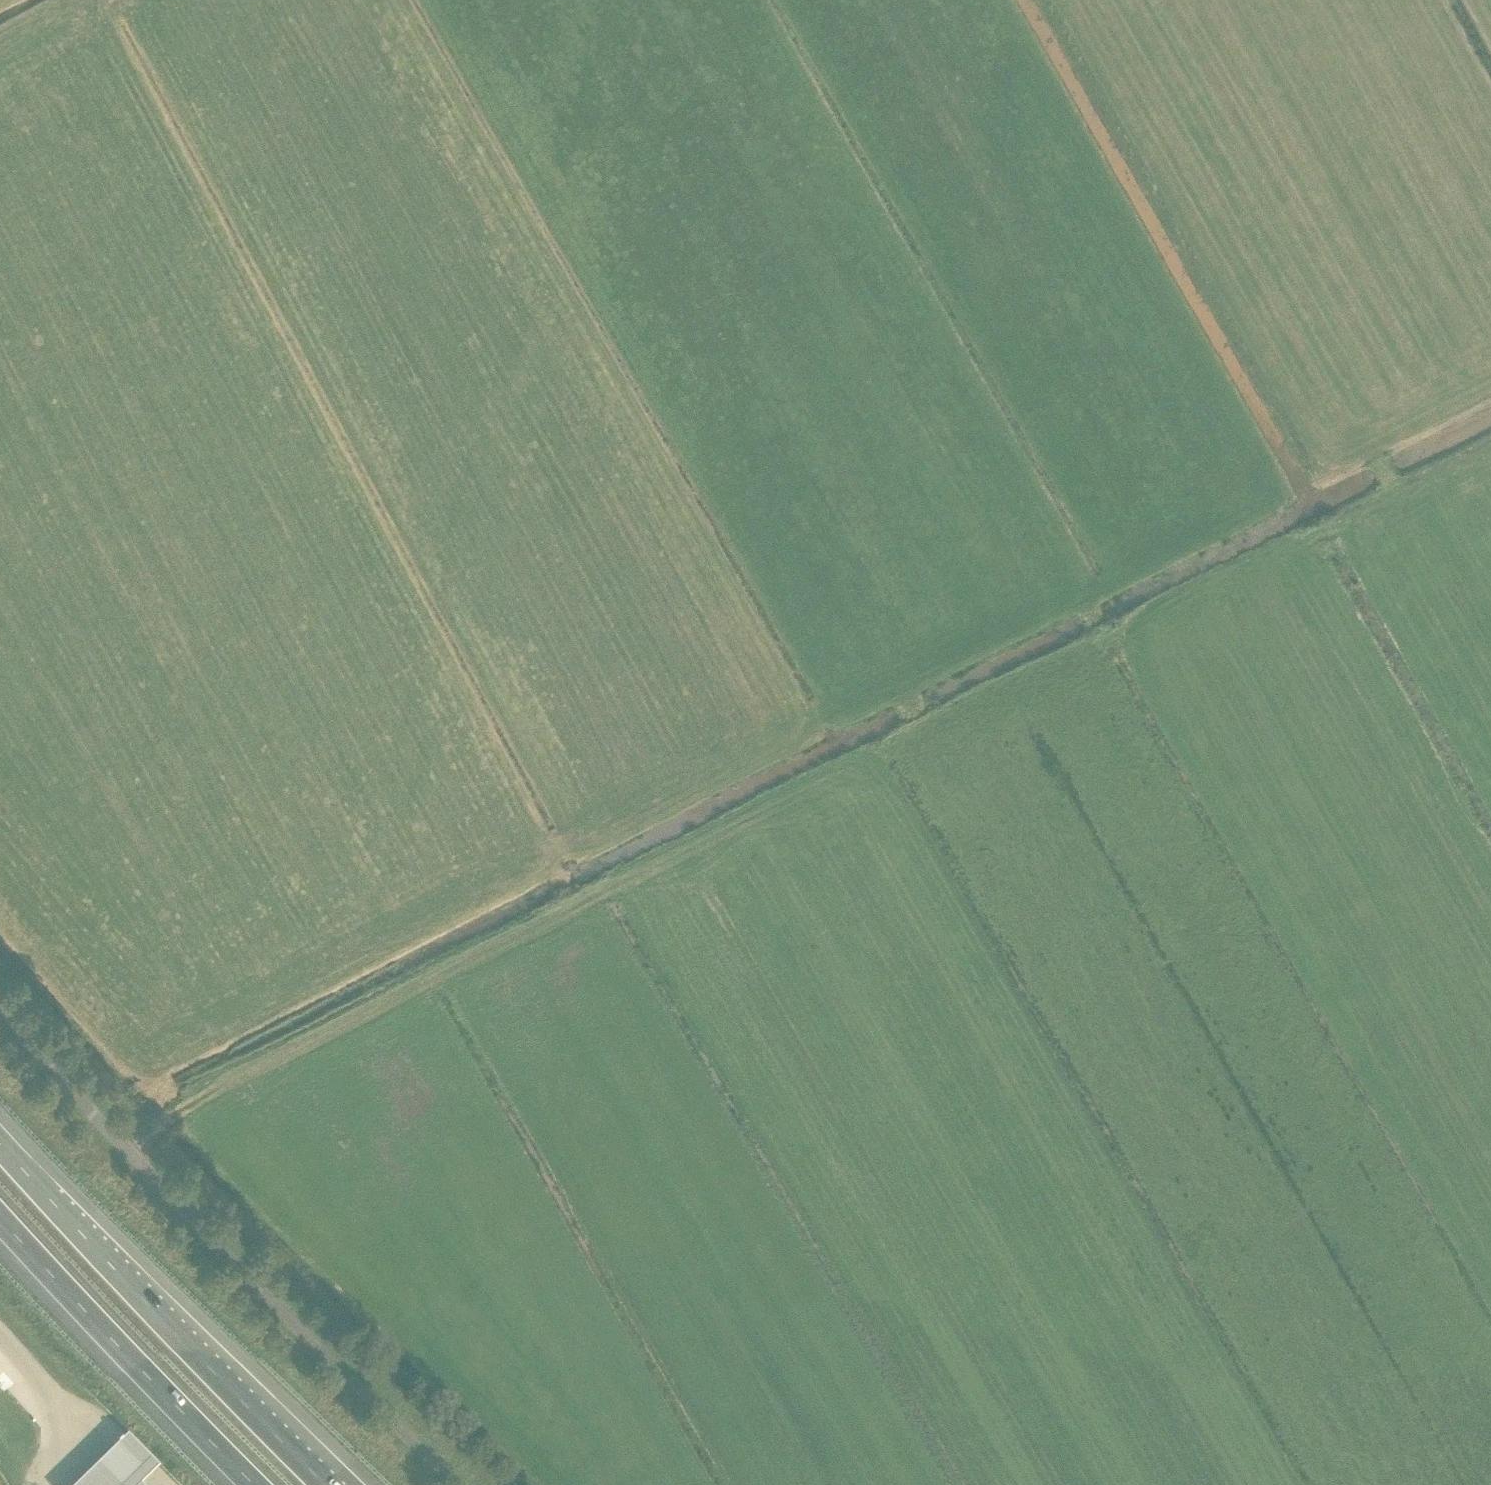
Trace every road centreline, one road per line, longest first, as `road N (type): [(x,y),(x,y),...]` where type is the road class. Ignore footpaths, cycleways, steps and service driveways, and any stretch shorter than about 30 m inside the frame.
road 1 (unclassified): [(453,1484),(219,1261),(0,1015)]
road 2 (motorway): [(321,1484),(0,1146)]
road 3 (motorway): [(0,1215),(254,1484)]

